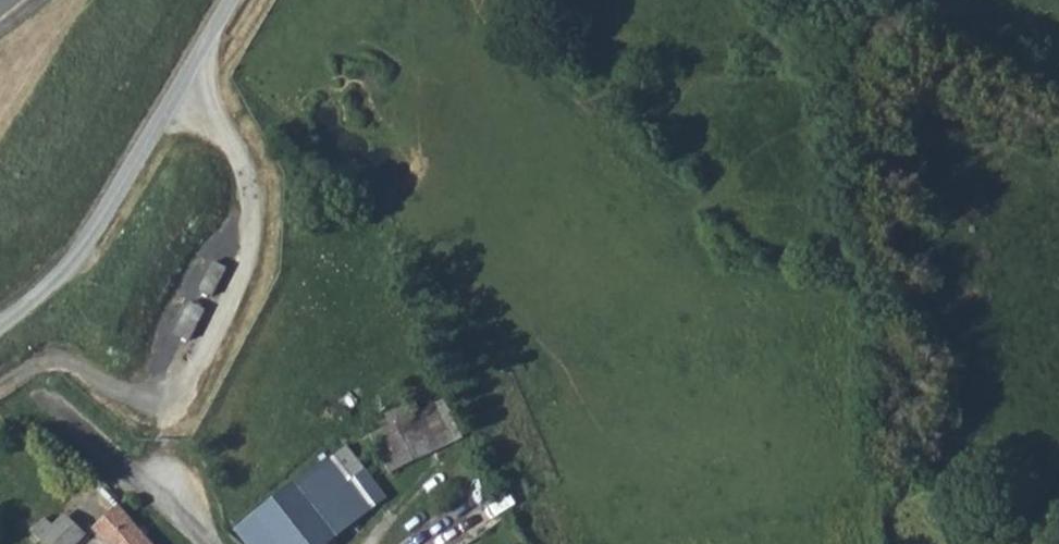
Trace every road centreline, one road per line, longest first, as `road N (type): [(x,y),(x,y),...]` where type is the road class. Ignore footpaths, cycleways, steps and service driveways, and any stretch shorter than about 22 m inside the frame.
road 1 (residential): [(213,543),(44,396)]

